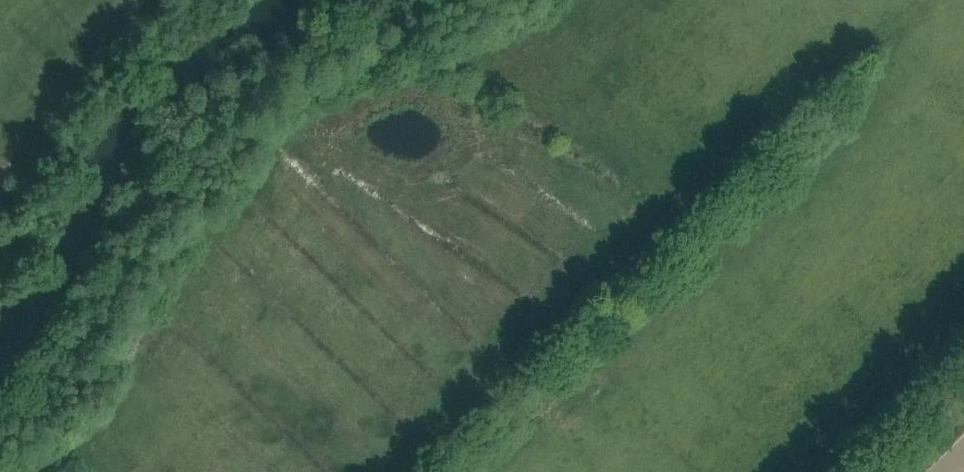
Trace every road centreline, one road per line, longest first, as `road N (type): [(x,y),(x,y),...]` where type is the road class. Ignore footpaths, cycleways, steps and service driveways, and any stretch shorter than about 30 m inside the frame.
road 1 (track): [(928,0),(464,471)]

